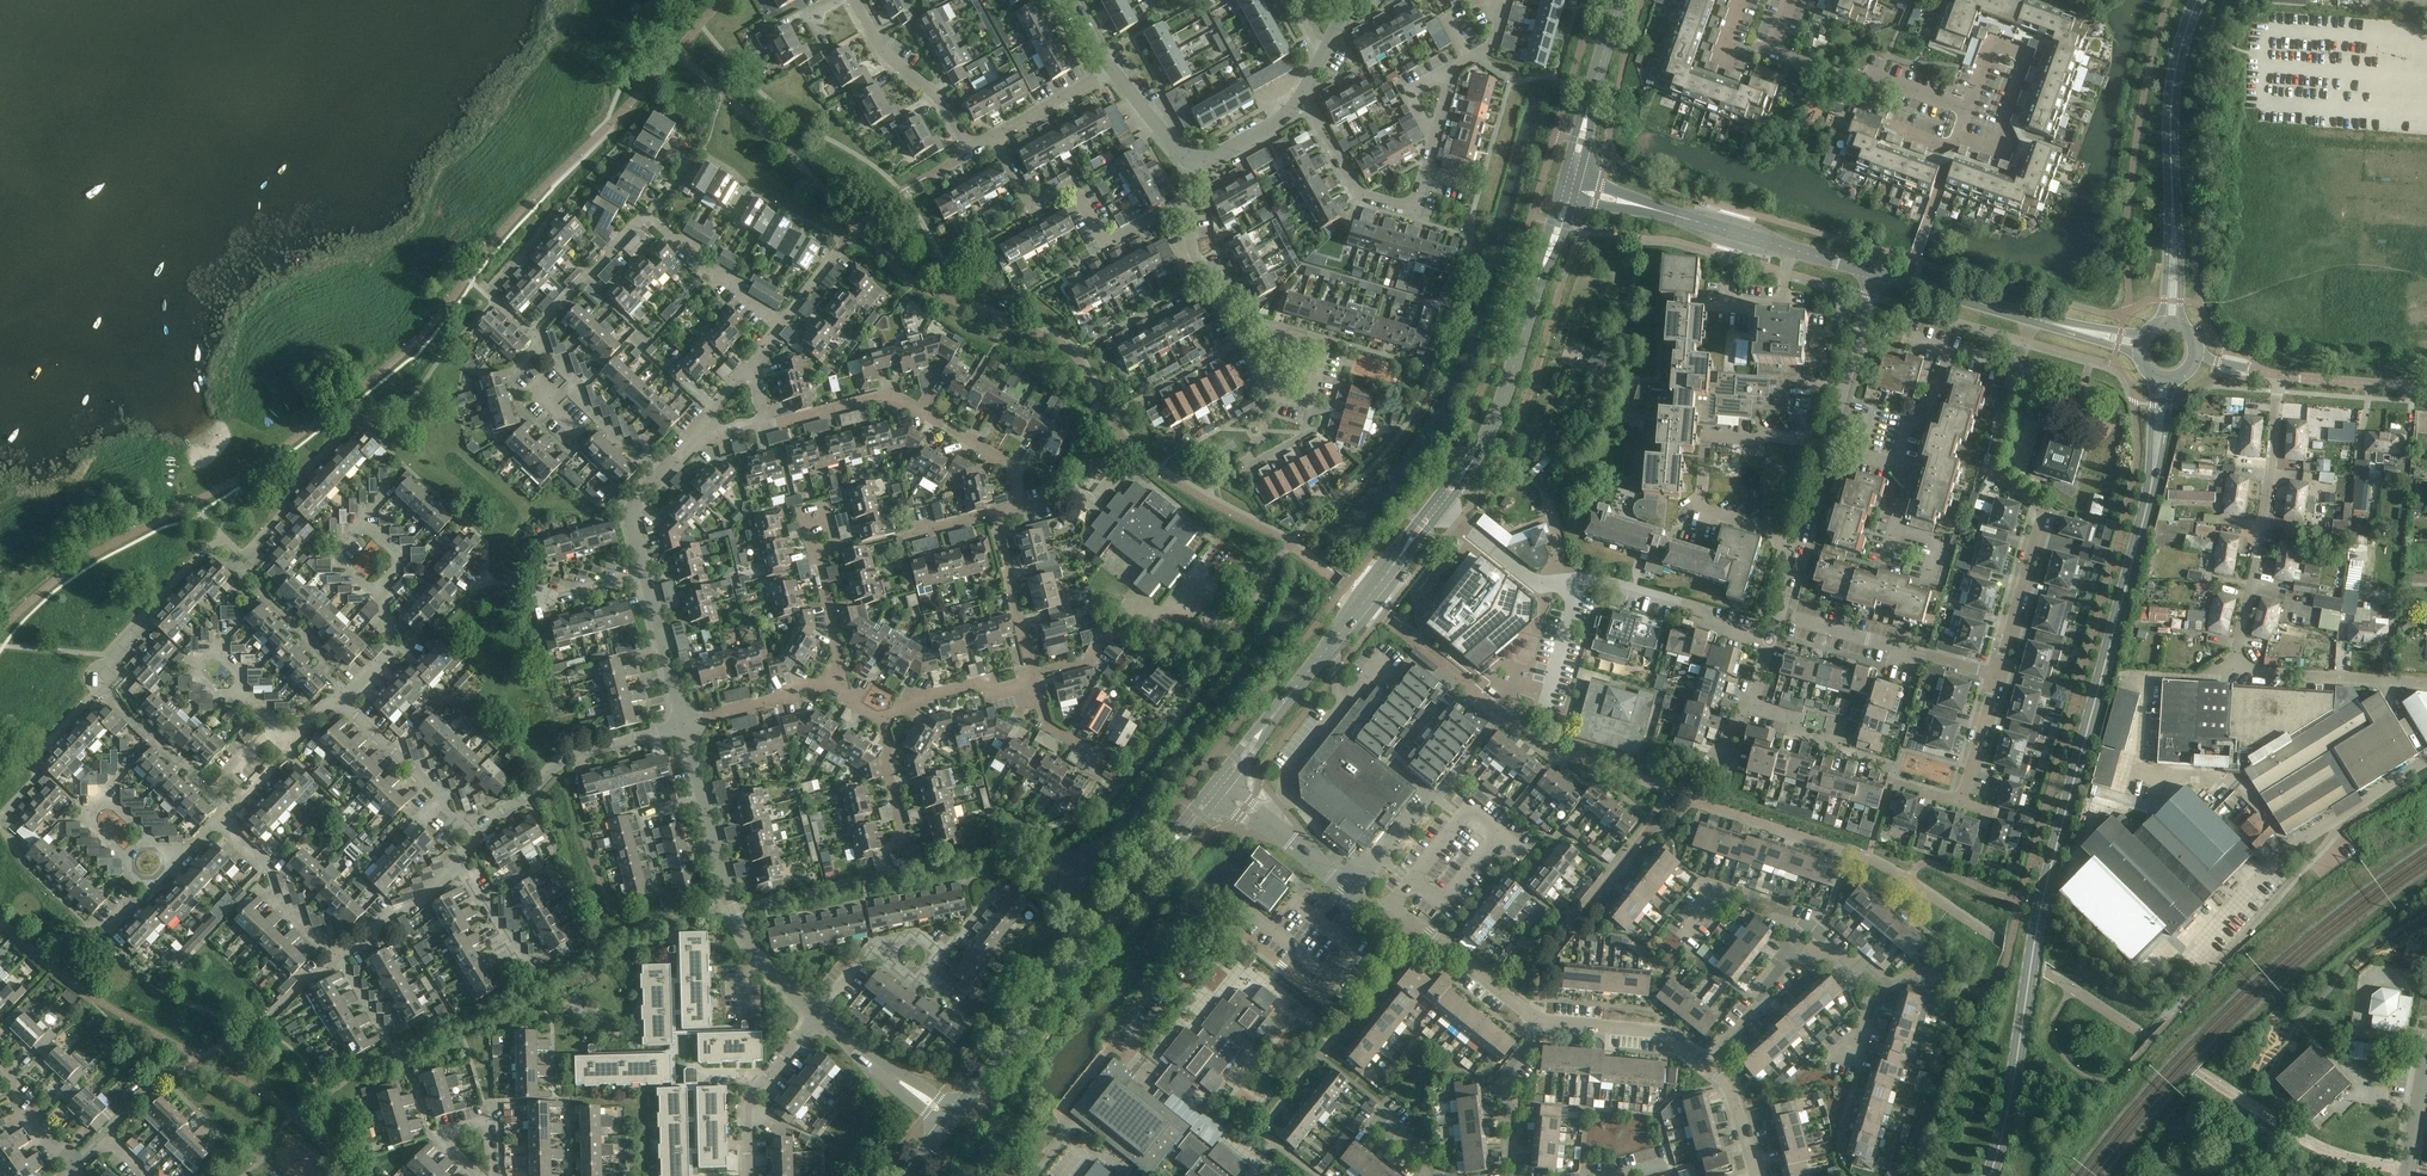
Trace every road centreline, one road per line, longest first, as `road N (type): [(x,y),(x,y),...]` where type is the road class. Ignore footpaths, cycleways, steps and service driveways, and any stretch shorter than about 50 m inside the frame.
road 1 (tertiary): [(1992,1175),(2047,876),(2140,526),(2165,378)]
road 2 (residential): [(2426,682),(2243,665),(2238,639),(2265,521),(2279,376)]
road 3 (tertiary): [(951,1122),(1214,786)]
road 4 (residential): [(1535,1019),(1413,924),(1382,917),(1214,786)]
road 5 (residential): [(2035,317),(1990,466),(2043,506),(1997,675)]
road 6 (residential): [(994,514),(1042,495),(899,403),(876,400),(761,424)]
road 7 (tertiary): [(1436,512),(1477,454),(1506,390),(1564,186)]
road 8 (tertiary): [(1214,786),(1436,512)]
road 9 (tertiary): [(2171,323),(2171,98),(2197,0)]
road 10 (residential): [(1876,273),(1564,186)]
road 11 (residential): [(1965,109),(1878,80),(1861,85),(1776,53),(1770,44),(1785,0)]
road 12 (residential): [(1169,216),(1097,245),(1071,198),(1030,206),(996,133)]
road 13 (residential): [(472,829),(574,760),(686,725)]
road 14 (residential): [(568,391),(567,371),(534,339),(536,331),(650,215)]
road 15 (residential): [(1434,141),(1413,204),(1401,210),(1356,191),(1300,104)]
road 16 (residential): [(996,133),(971,148),(936,93),(889,53),(853,0)]
road 17 (unclassified): [(1578,587),(1597,579),(1705,611),(1720,629),(1770,642)]
road 18 (tertiary): [(1564,186),(1618,0)]
road 19 (residential): [(220,816),(267,864),(270,891),(340,957)]
road 20 (residential): [(472,829),(443,813),(433,787),(341,699)]
road 21 (unclassified): [(2272,863),(2426,761)]
road 22 (residential): [(816,1017),(750,1094),(742,1175)]
road 23 (residential): [(2006,44),(2029,52),(2004,121),(2015,139),(1995,150),(1956,137)]
road 24 (residential): [(846,694),(808,516)]
road 25 (residential): [(1825,446),(1876,273)]
road 26 (residential): [(1702,1063),(1666,1035),(1535,1019)]
road 27 (residential): [(1779,614),(1825,446)]
road 28 (residential): [(951,1122),(816,1017)]
road 29 (residential): [(781,324),(650,215)]
road 30 (residential): [(1035,679),(994,514)]
road 31 (residential): [(1436,512),(1542,590),(1578,587)]
road 32 (residential): [(1515,1175),(1501,1084),(1526,1051),(1535,1019)]
road 33 (residential): [(757,957),(734,910),(704,801)]
road 34 (residential): [(2035,317),(1876,273)]
road 35 (residential): [(686,725),(807,691),(846,694)]
road 36 (residential): [(1702,1063),(1801,939)]
road 37 (residential): [(1889,765),(1800,737),(1771,708),(1748,701)]
road 38 (residential): [(890,718),(900,700),(1035,679)]
road 39 (residential): [(686,725),(648,573)]
road 40 (residential): [(1842,1053),(1855,1040),(1864,979),(1801,939)]
road 41 (residential): [(1779,614),(1925,655)]
road 42 (residential): [(1313,402),(1324,347),(1234,321)]
road 43 (residential): [(340,957),(426,899),(457,866)]
road 44 (residential): [(2426,387),(2279,376)]
road 45 (residential): [(662,892),(644,817),(704,801)]
road 46 (residential): [(1115,69),(996,133)]
road 47 (residential): [(1997,675),(1960,804)]
road 48 (residential): [(78,1169),(23,1110),(0,1063)]
road 49 (residential): [(1801,939),(1719,894),(1705,897),(1692,918)]
road 50 (residential): [(1300,104),(1243,144),(1183,152)]
road 51 (residential): [(2406,1175),(2426,1048)]
road 52 (residential): [(1755,1175),(1728,1085),(1702,1063)]
road 53 (unclassified): [(1547,708),(1578,587)]
road 54 (residential): [(1898,464),(1949,350)]
road 55 (residential): [(658,477),(568,391)]
road 56 (residential): [(341,699),(385,661),(380,595)]
road 57 (residential): [(455,1159),(433,1135),(481,1132),(487,1175)]
road 58 (residential): [(527,968),(457,866)]
road 59 (residential): [(1234,321),(1169,216)]
road 60 (residential): [(1111,765),(1050,724),(1035,679)]

